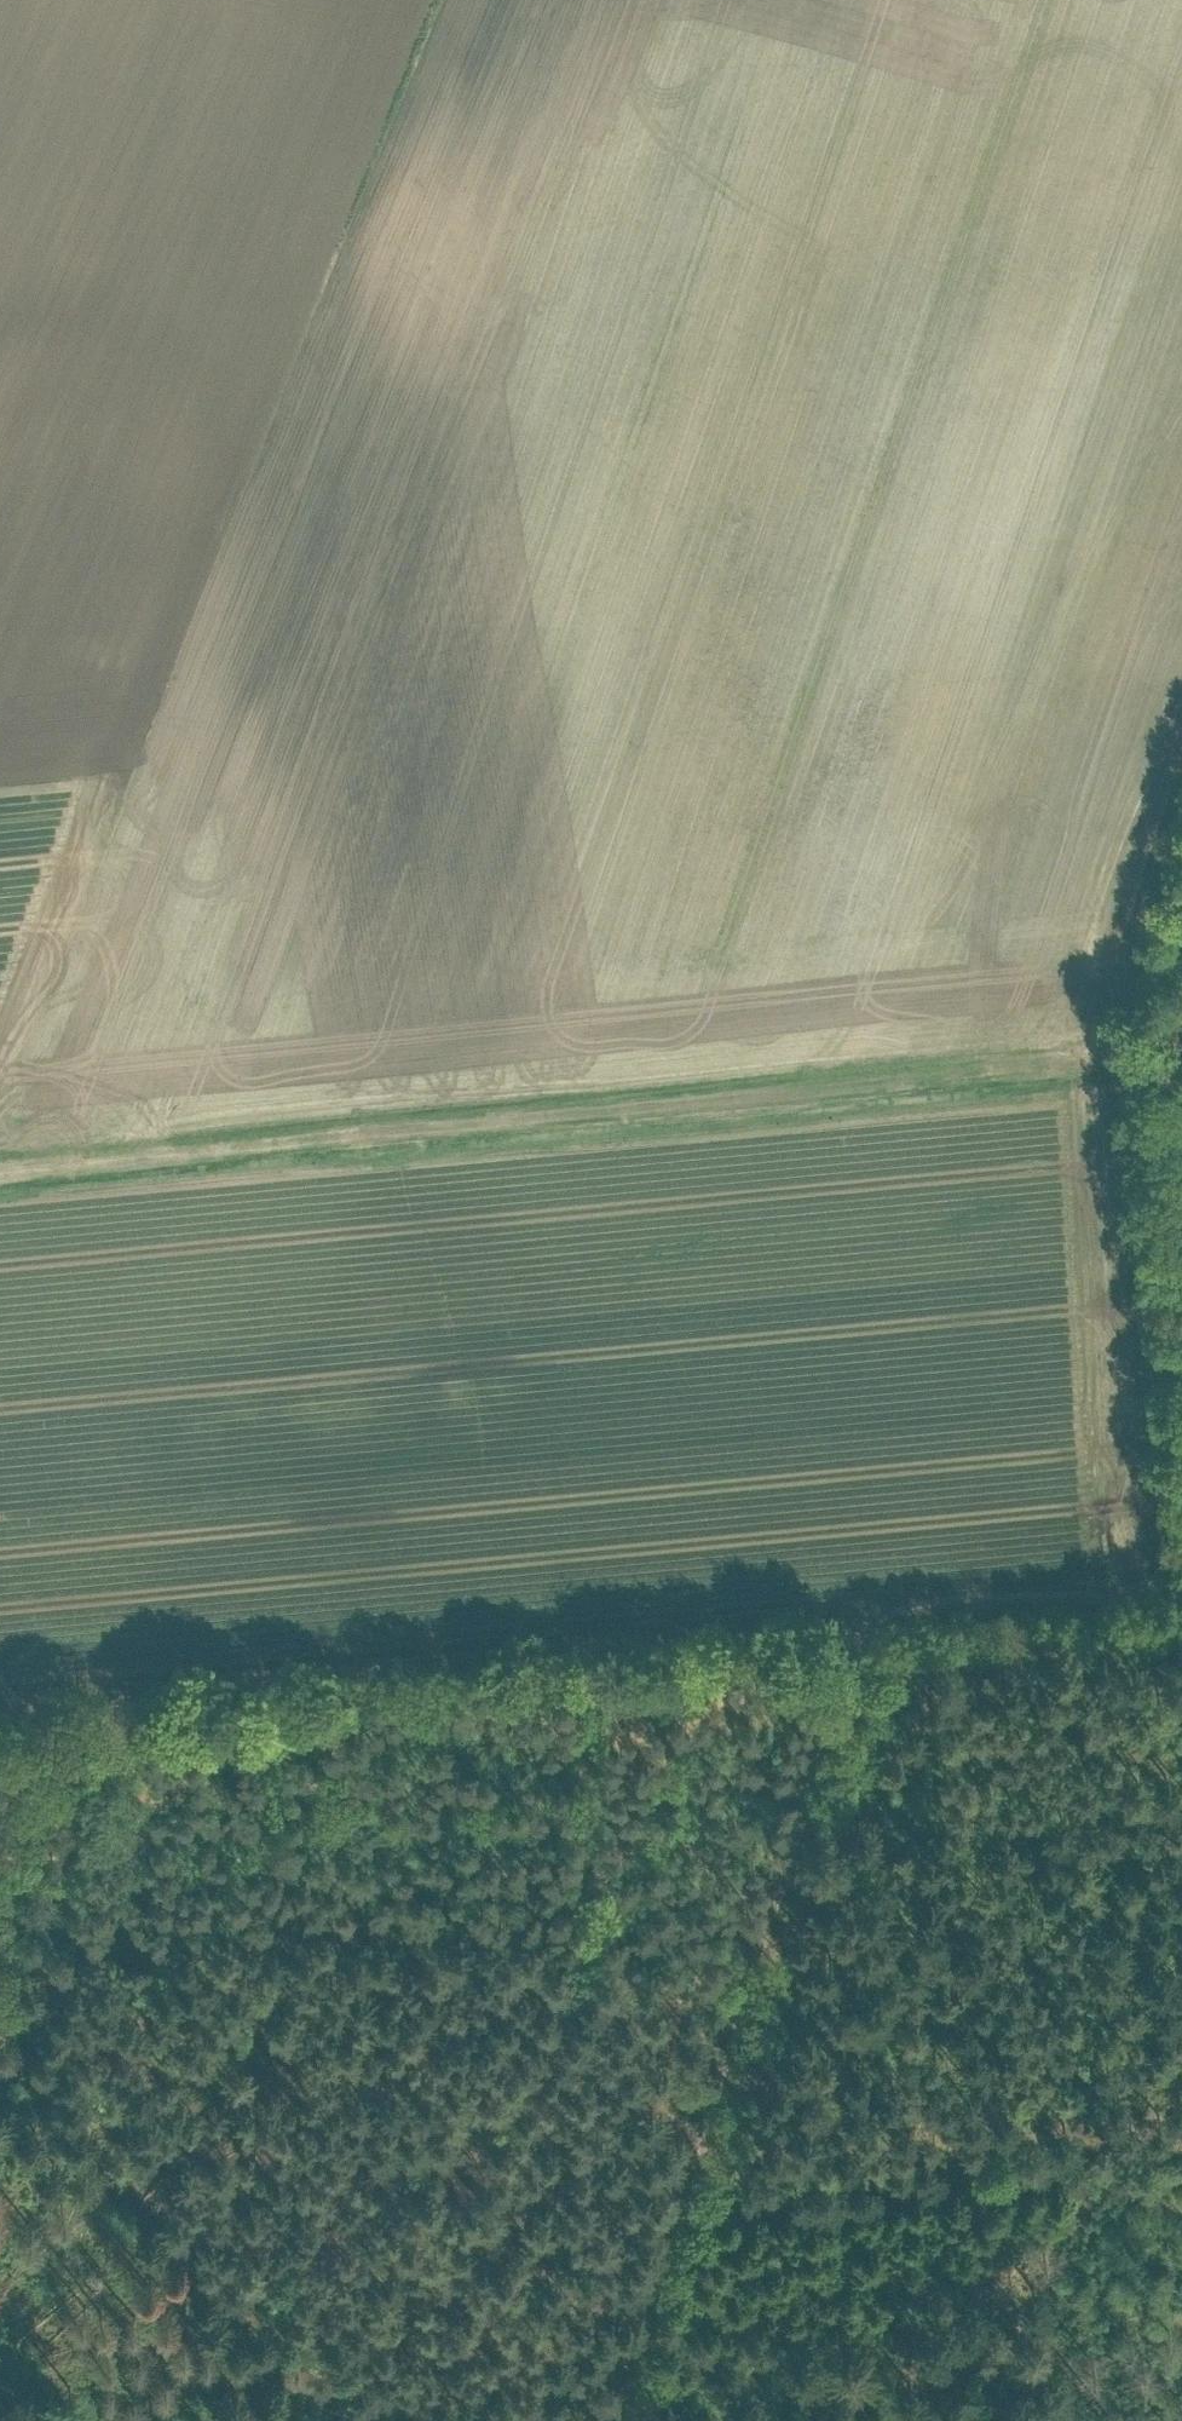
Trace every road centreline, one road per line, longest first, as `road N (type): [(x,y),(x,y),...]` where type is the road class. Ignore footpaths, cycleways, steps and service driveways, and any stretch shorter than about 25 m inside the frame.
road 1 (track): [(0,1705),(1079,1602),(1181,1585)]
road 2 (track): [(1181,1042),(0,1156)]
road 3 (track): [(623,2420),(860,1620)]
road 4 (track): [(1181,1527),(1120,1019),(1181,830)]

